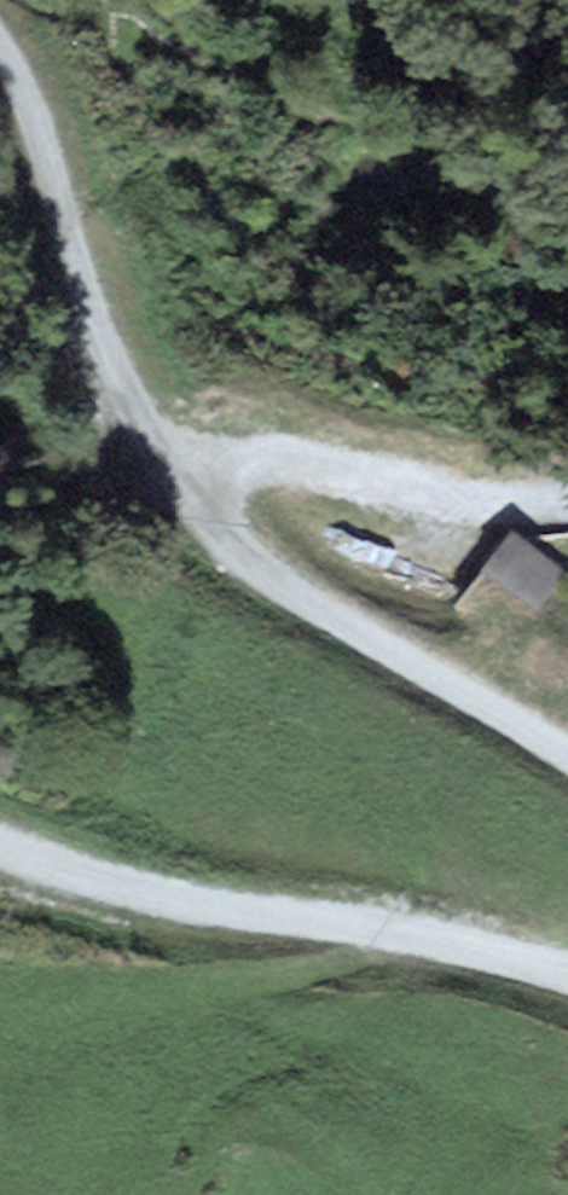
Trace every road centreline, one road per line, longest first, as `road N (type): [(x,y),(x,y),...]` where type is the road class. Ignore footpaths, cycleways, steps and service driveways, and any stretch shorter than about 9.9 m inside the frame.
road 1 (track): [(0,55),(31,101),(82,314),(128,411),(257,581),(567,763)]
road 2 (track): [(567,973),(138,910),(0,862)]
road 3 (track): [(546,507),(249,464),(183,485)]

